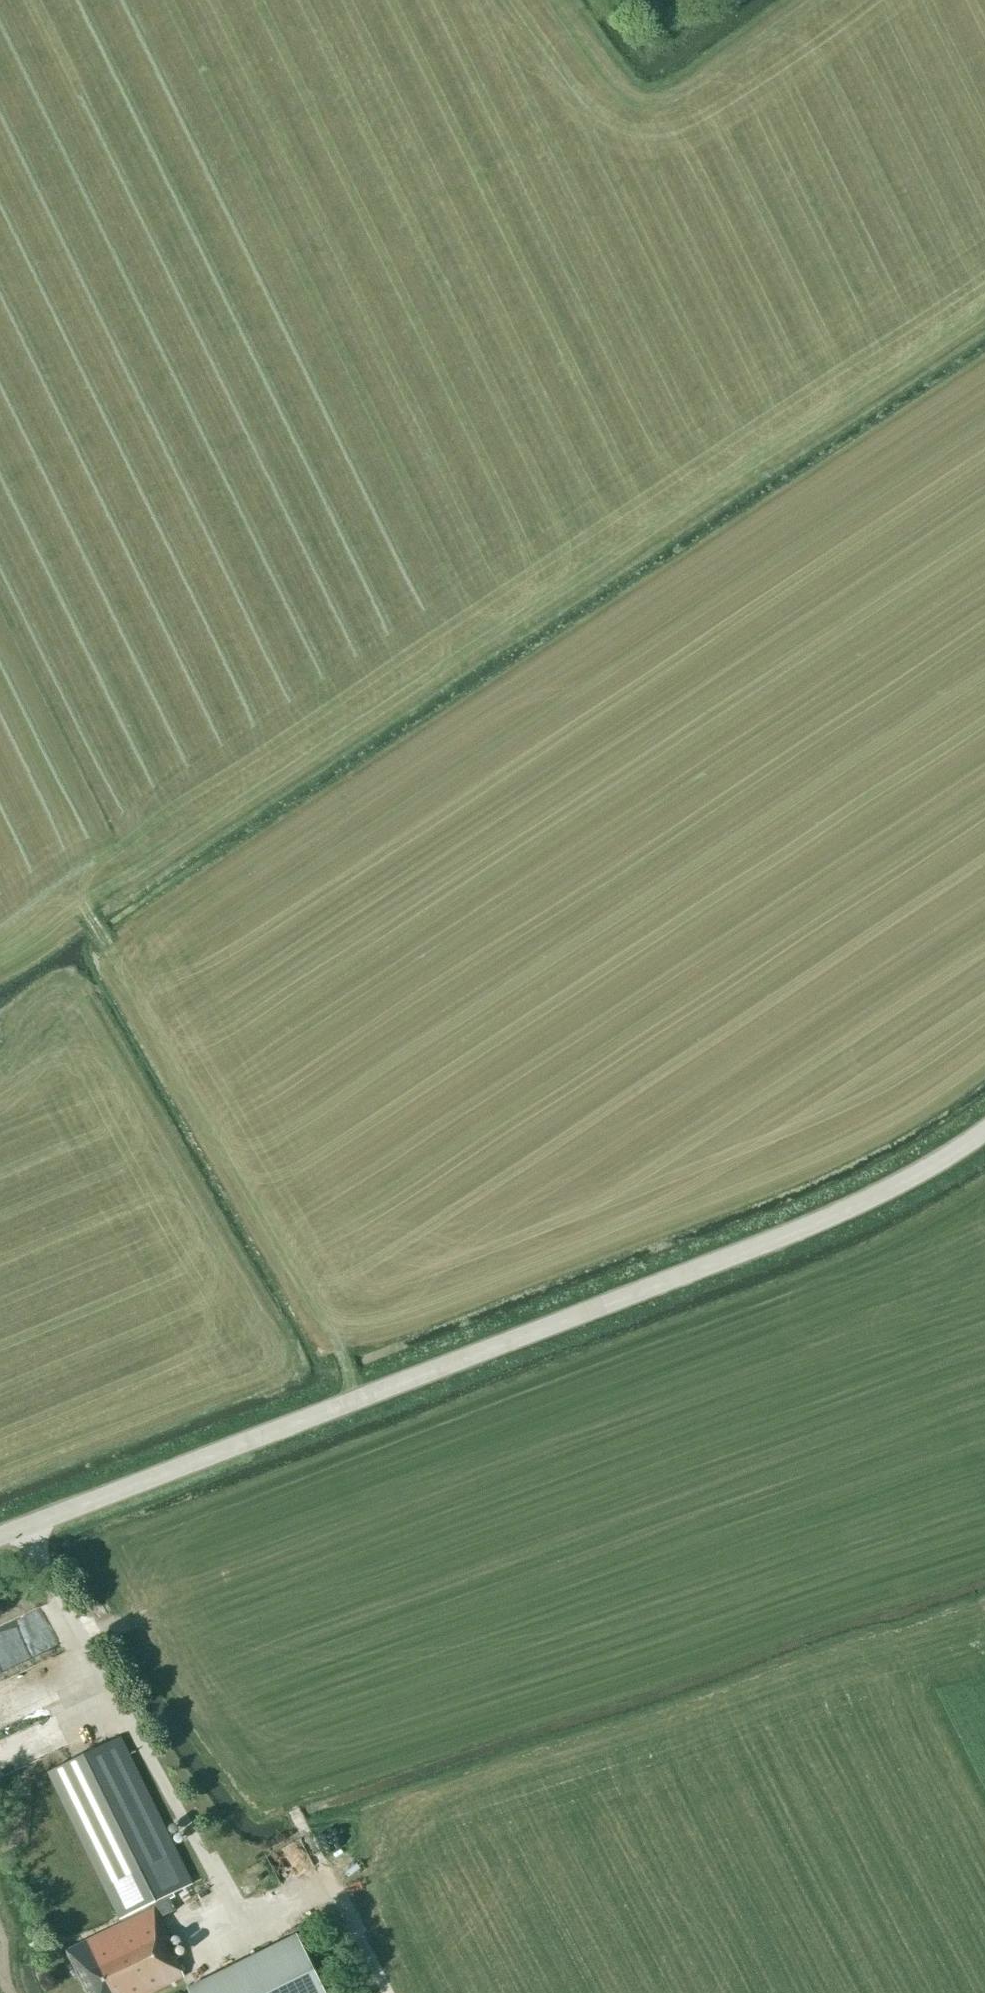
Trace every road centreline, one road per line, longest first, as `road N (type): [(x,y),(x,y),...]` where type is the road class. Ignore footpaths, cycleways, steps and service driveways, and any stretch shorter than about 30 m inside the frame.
road 1 (tertiary): [(0,1540),(836,1222),(984,1135)]
road 2 (track): [(133,1727),(26,1774),(13,1849),(0,1857)]
road 3 (track): [(386,1992),(330,1885)]

